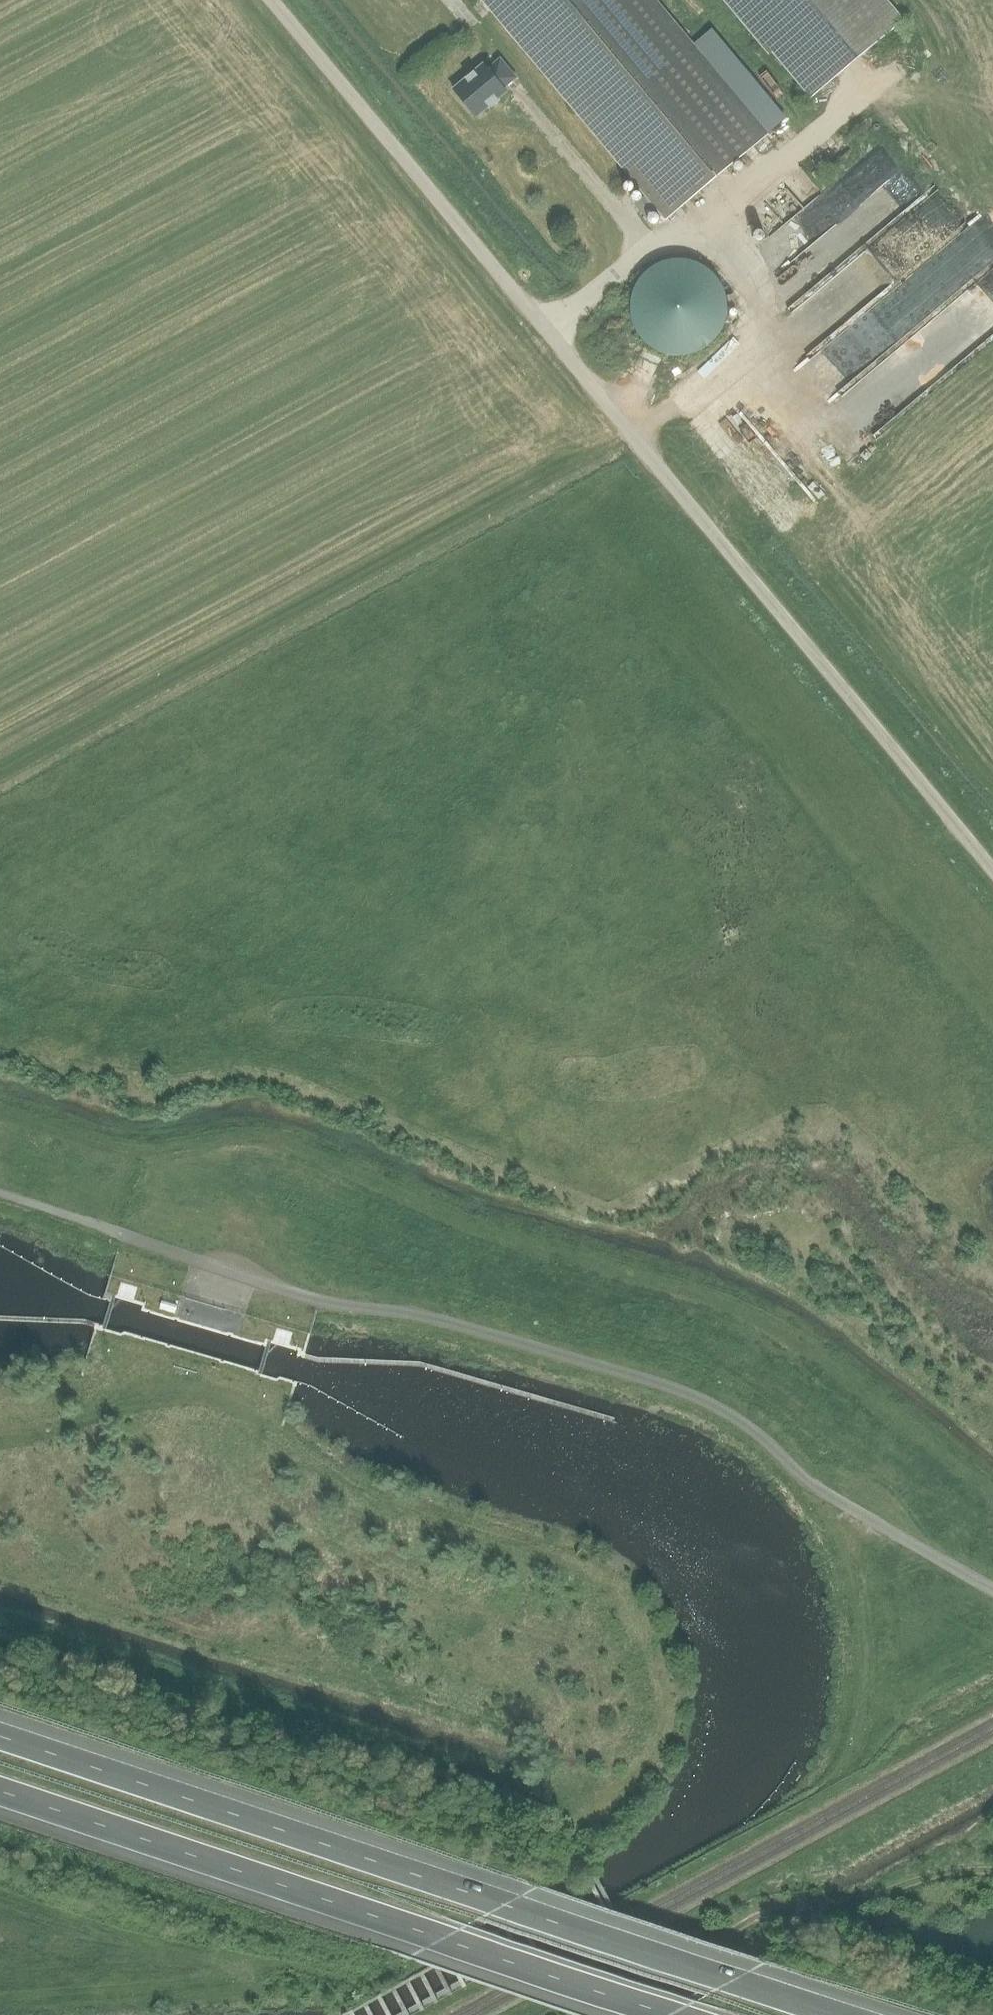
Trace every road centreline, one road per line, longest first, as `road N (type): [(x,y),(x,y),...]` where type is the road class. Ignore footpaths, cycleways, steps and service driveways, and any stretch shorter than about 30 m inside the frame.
road 1 (unclassified): [(992,870),(271,0)]
road 2 (unclassified): [(992,1590),(802,1477),(752,1431),(684,1394),(421,1315),(318,1301),(118,1233)]
road 3 (motorway): [(856,2014),(0,1735)]
road 4 (motorway): [(0,1790),(682,2014)]
road 5 (track): [(584,2014),(782,1908),(992,1870)]

